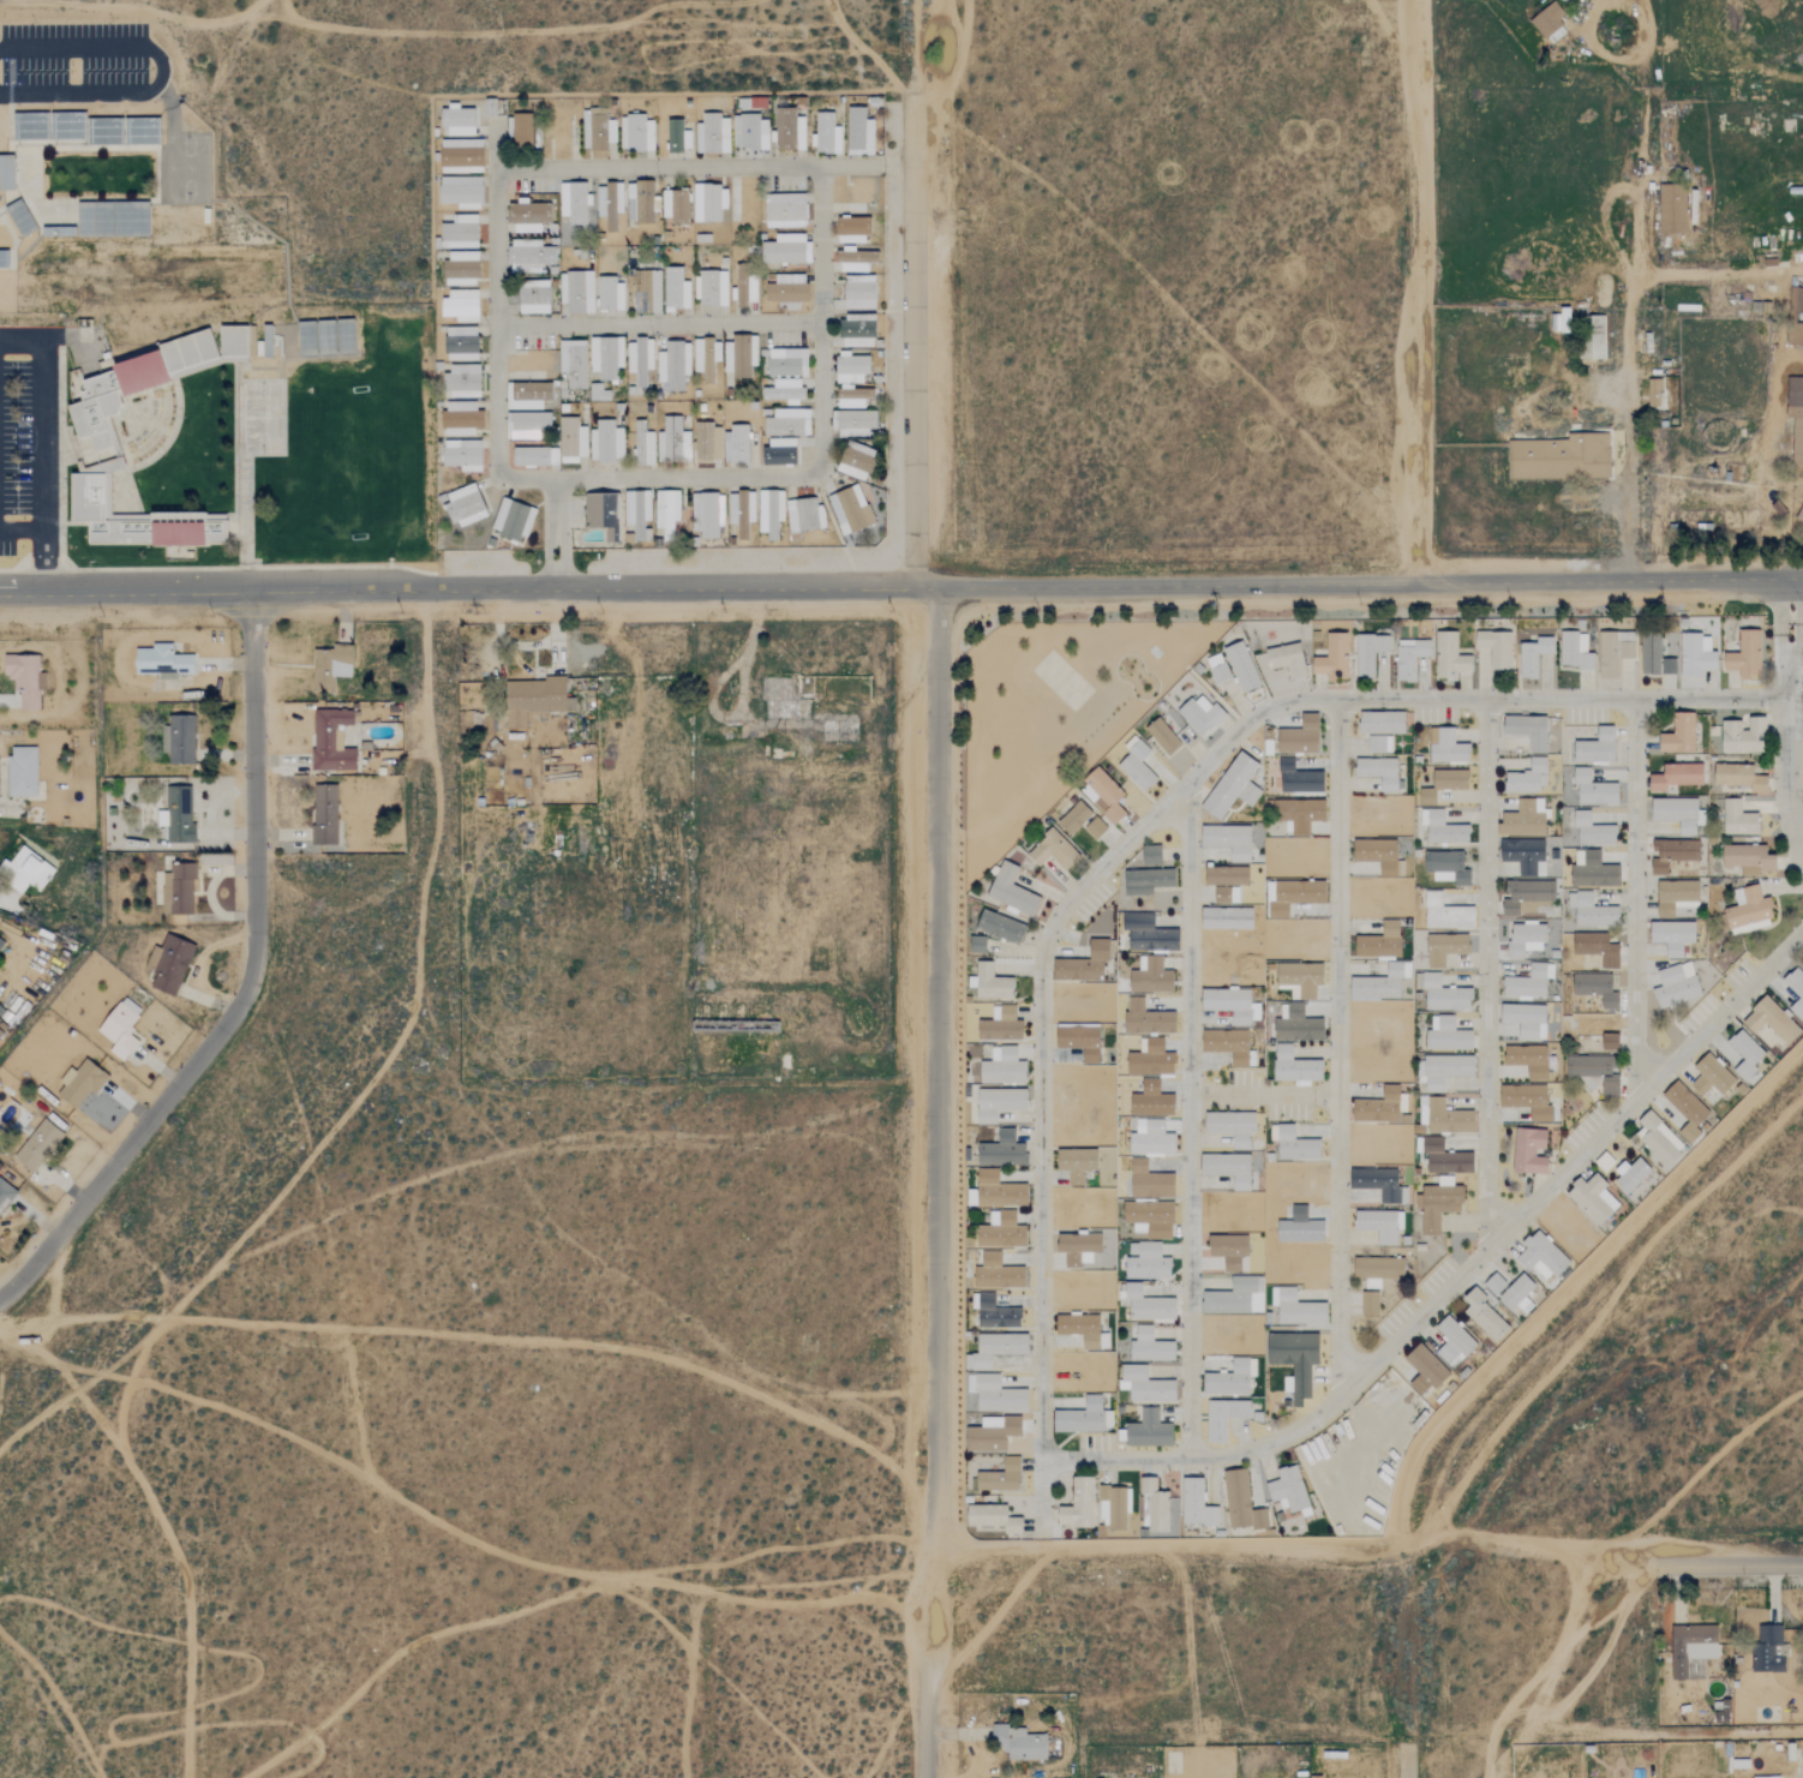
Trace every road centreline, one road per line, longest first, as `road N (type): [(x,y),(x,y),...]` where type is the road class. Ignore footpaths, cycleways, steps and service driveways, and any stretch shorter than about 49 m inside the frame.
road 1 (residential): [(1802,578),(0,590)]
road 2 (residential): [(1802,936),(1342,1390),(1338,698),(1789,695)]
road 3 (residential): [(1338,698),(1290,699),(1241,726),(1190,779),(1053,920),(1042,954),(1042,1461),(1193,1461),(1190,779)]
road 4 (residential): [(558,586),(557,479),(811,477),(822,462),(821,166),(495,167),(499,472),(557,479)]
road 5 (residential): [(931,1777),(938,585)]
road 6 (track): [(935,1507),(861,1444),(655,1353),(563,1340),(120,1315),(0,1316)]
road 7 (residential): [(0,1300),(35,1268),(244,999),(257,956),(252,587)]
road 8 (track): [(1663,1561),(1444,1535),(935,1546)]
road 9 (track): [(1802,1042),(1425,1432),(1395,1541)]
road 10 (residential): [(1418,581),(1415,0)]
road 11 (residential): [(1485,698),(1490,1246)]
road 12 (residential): [(916,586),(915,142),(927,101)]
road 13 (residential): [(1631,696),(1637,1100)]
road 14 (residential): [(497,324),(822,319)]
road 15 (residential): [(1193,1461),(1248,1451),(1301,1427),(1342,1390)]
road 16 (residential): [(1789,695),(1790,813),(1802,848)]
road 17 (residential): [(1191,1094),(1341,1094)]
road 18 (residential): [(1802,1560),(1663,1561)]

